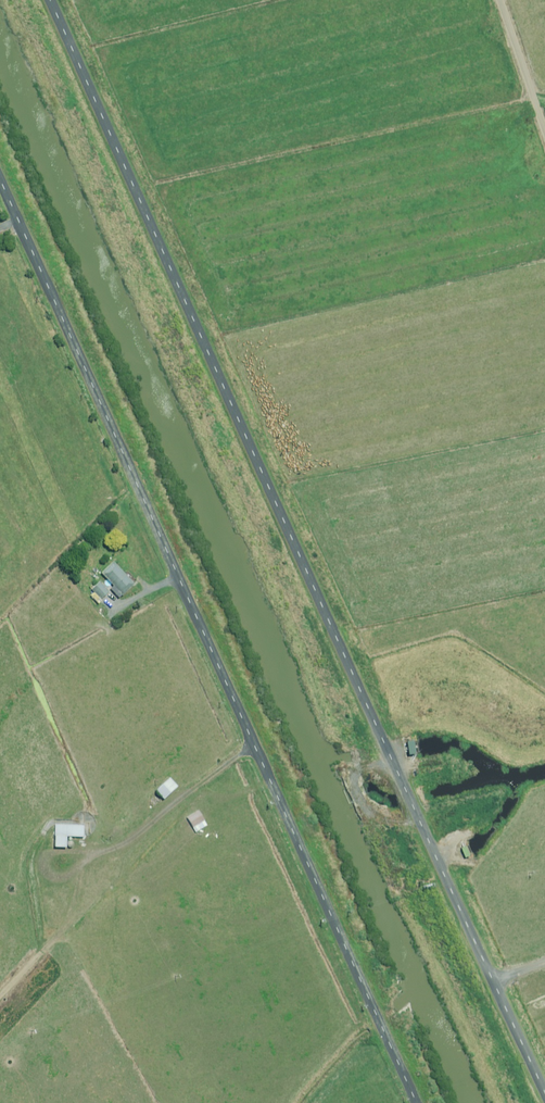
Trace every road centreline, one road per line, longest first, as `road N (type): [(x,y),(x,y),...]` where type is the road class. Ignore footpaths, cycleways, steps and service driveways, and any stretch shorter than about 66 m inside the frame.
road 1 (unclassified): [(47,0),(541,1102)]
road 2 (unclassified): [(415,1102),(0,187)]

